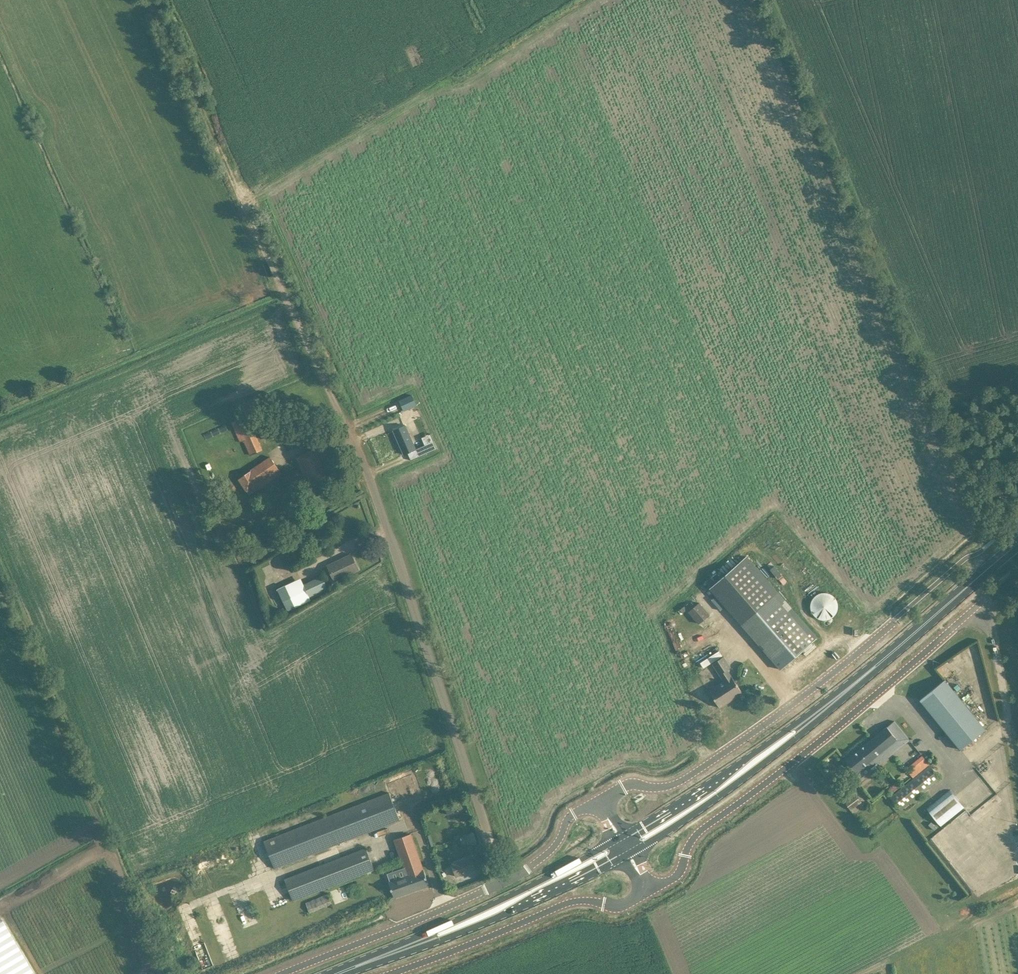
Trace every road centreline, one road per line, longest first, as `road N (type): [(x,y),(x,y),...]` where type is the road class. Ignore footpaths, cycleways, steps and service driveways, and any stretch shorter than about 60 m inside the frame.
road 1 (track): [(503,883),(391,545),(154,0)]
road 2 (unclassified): [(650,891),(679,870),(705,826),(823,738),(975,606)]
road 3 (unclassified): [(598,799),(573,814),(554,847),(520,875),(284,973)]
road 4 (unclassified): [(889,626),(690,777),(667,786),(630,784),(598,799)]
road 5 (unclassified): [(390,973),(573,902),(623,904),(650,891)]
road 6 (primary): [(821,711),(1017,545)]
road 7 (primary): [(401,948),(479,926),(624,857)]
road 8 (primary): [(615,841),(401,948)]
road 9 (primary): [(634,851),(771,758),(821,711)]
road 10 (primary): [(821,711),(625,835)]

